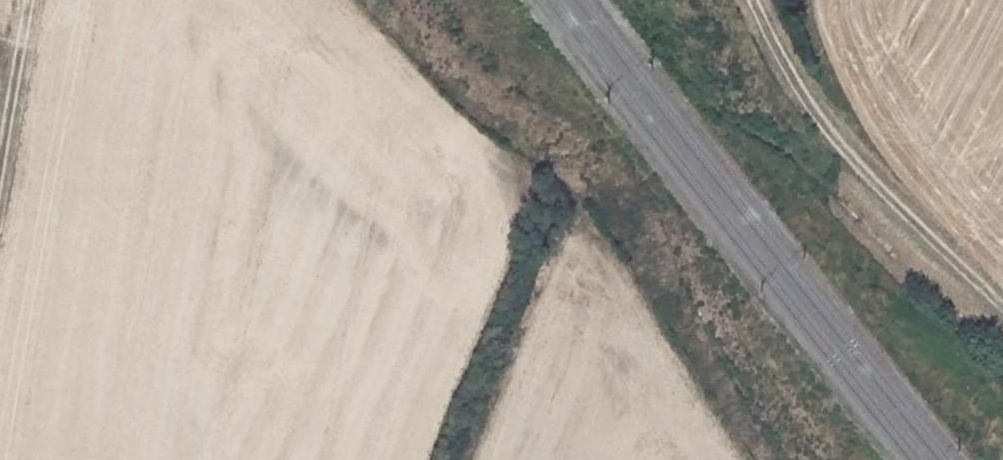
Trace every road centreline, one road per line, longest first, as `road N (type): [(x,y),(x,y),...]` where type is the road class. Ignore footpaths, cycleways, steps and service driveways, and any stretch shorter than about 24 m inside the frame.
road 1 (track): [(1002,301),(844,144),(792,75),(757,0)]
road 2 (track): [(30,0),(0,170)]

